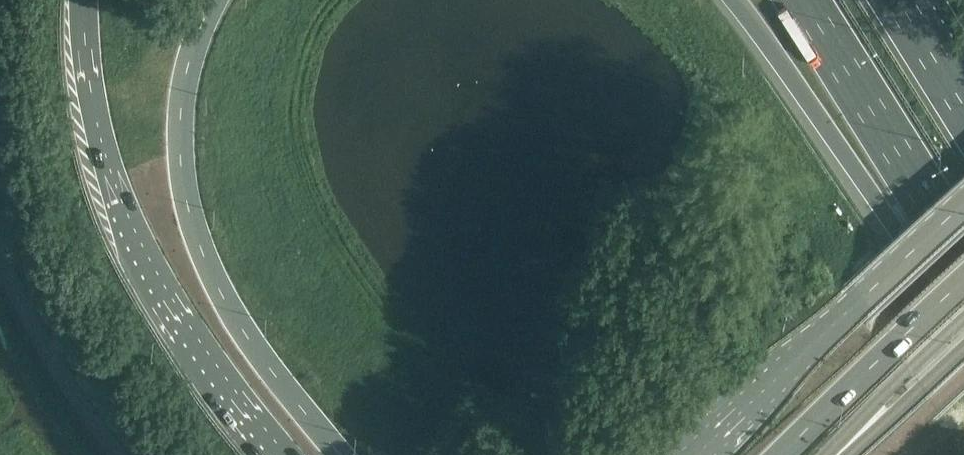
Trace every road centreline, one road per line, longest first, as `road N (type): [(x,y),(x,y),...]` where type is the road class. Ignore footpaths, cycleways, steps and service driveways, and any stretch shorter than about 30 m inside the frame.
road 1 (motorway): [(338,454),(239,324),(190,220),(180,122),(188,69),(216,0)]
road 2 (motorway): [(85,0),(89,92),(121,214),(210,377),(273,454)]
road 3 (motorway): [(735,0),(883,210),(963,299)]
road 4 (primary): [(963,208),(812,343),(703,454)]
road 5 (motorway): [(803,0),(963,258)]
road 6 (primary): [(783,454),(963,283)]
road 7 (motorway): [(963,107),(897,0)]

